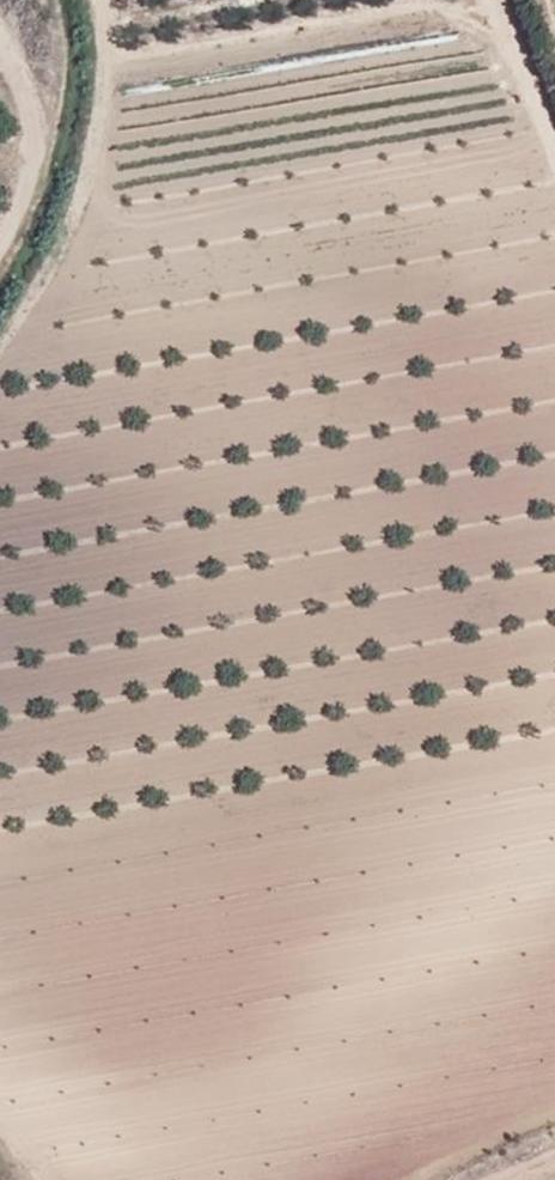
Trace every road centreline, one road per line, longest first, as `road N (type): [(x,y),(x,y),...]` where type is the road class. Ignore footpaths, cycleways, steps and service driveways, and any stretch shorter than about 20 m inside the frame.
road 1 (track): [(504,0),(554,142)]

